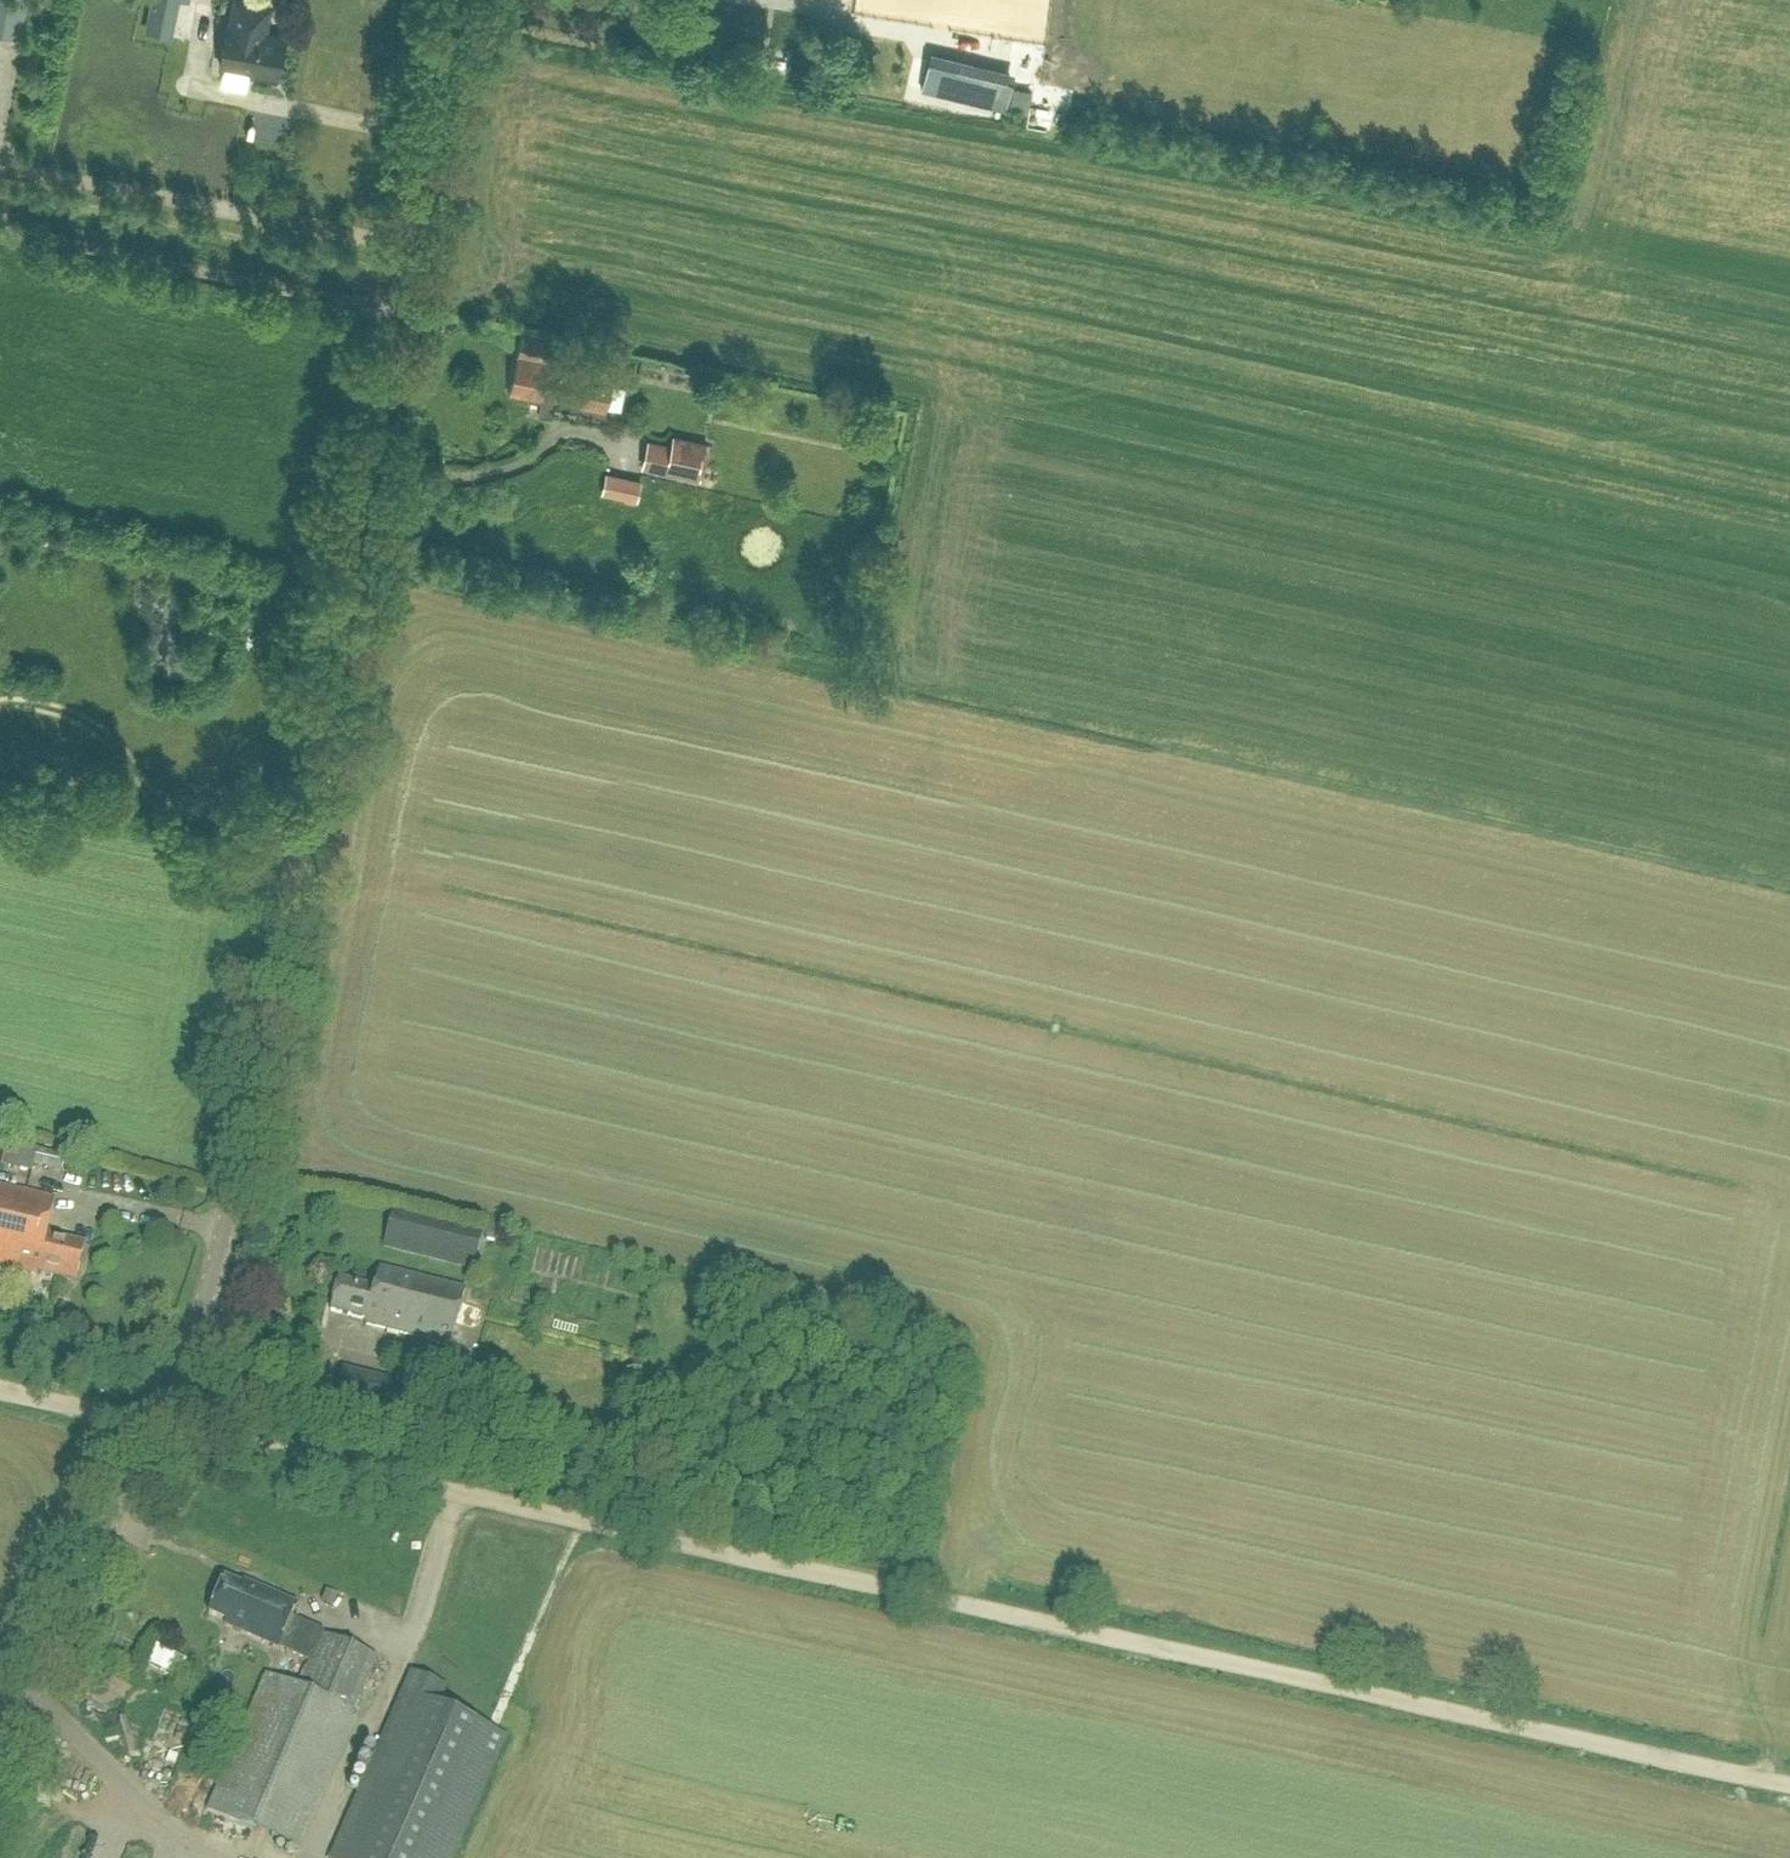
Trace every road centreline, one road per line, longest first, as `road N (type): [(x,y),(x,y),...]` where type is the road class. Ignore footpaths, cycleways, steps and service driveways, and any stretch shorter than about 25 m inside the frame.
road 1 (track): [(0,1389),(1789,1790)]
road 2 (unclassified): [(0,1760),(215,1266),(454,0)]

